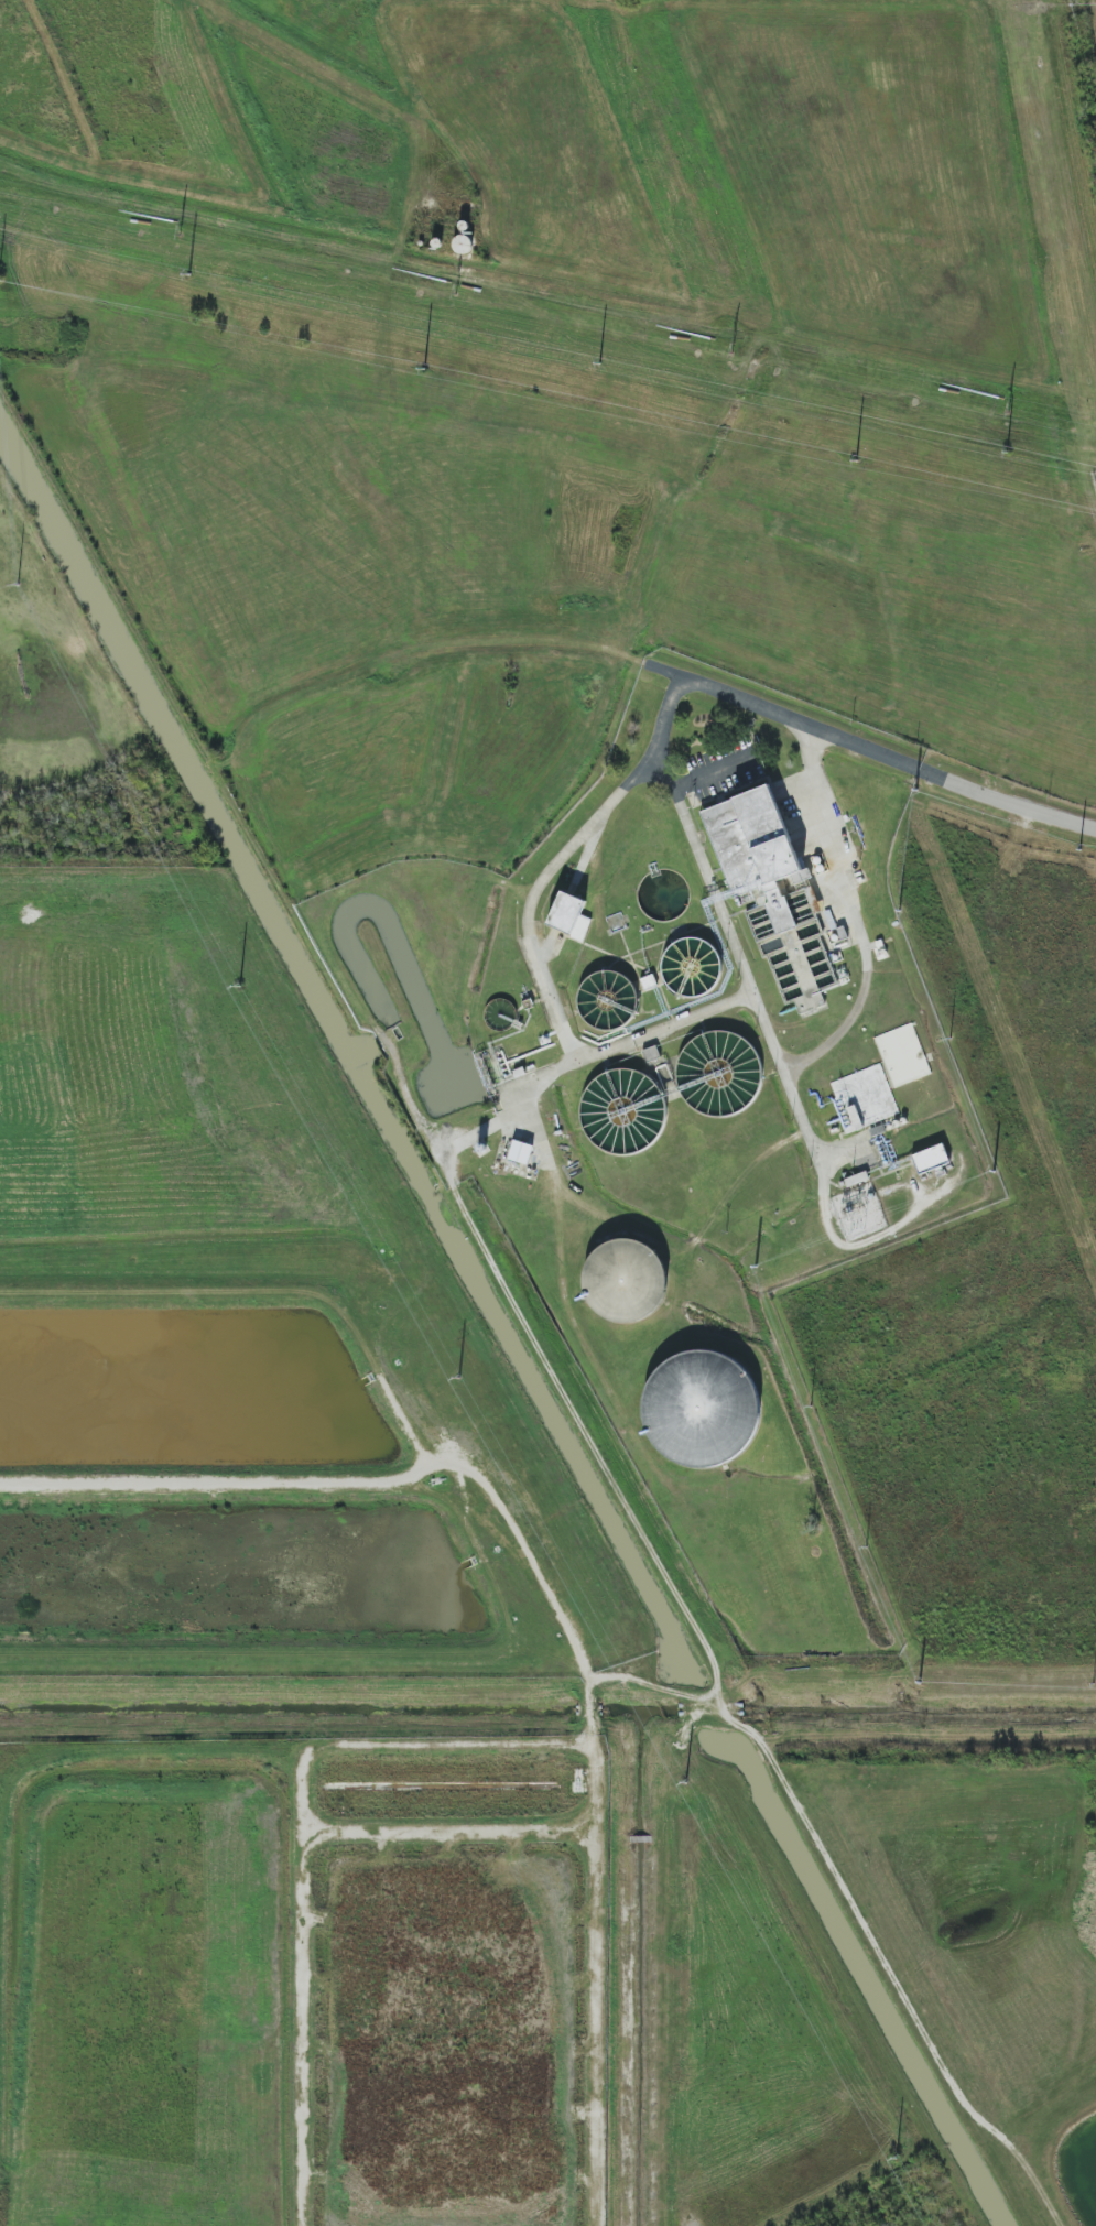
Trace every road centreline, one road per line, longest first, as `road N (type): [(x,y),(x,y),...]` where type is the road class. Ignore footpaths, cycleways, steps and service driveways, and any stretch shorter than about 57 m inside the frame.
road 1 (residential): [(1095,830),(994,800),(731,694)]

